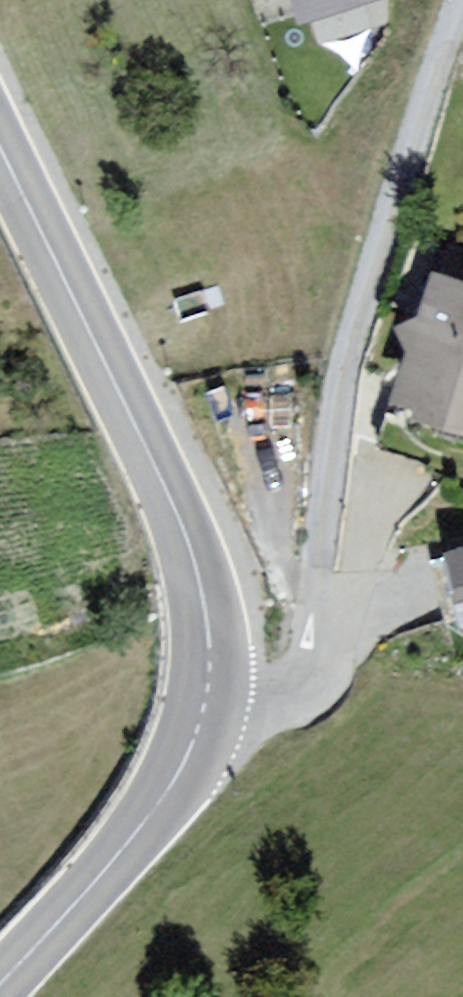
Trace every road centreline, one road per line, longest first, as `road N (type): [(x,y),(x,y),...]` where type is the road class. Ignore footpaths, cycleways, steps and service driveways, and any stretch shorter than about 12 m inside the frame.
road 1 (residential): [(214,706),(276,700),(324,658),(355,357),(462,2)]
road 2 (tertiary): [(0,127),(193,535),(218,638),(214,706)]
road 3 (tertiary): [(214,706),(184,778),(115,872),(2,996)]

